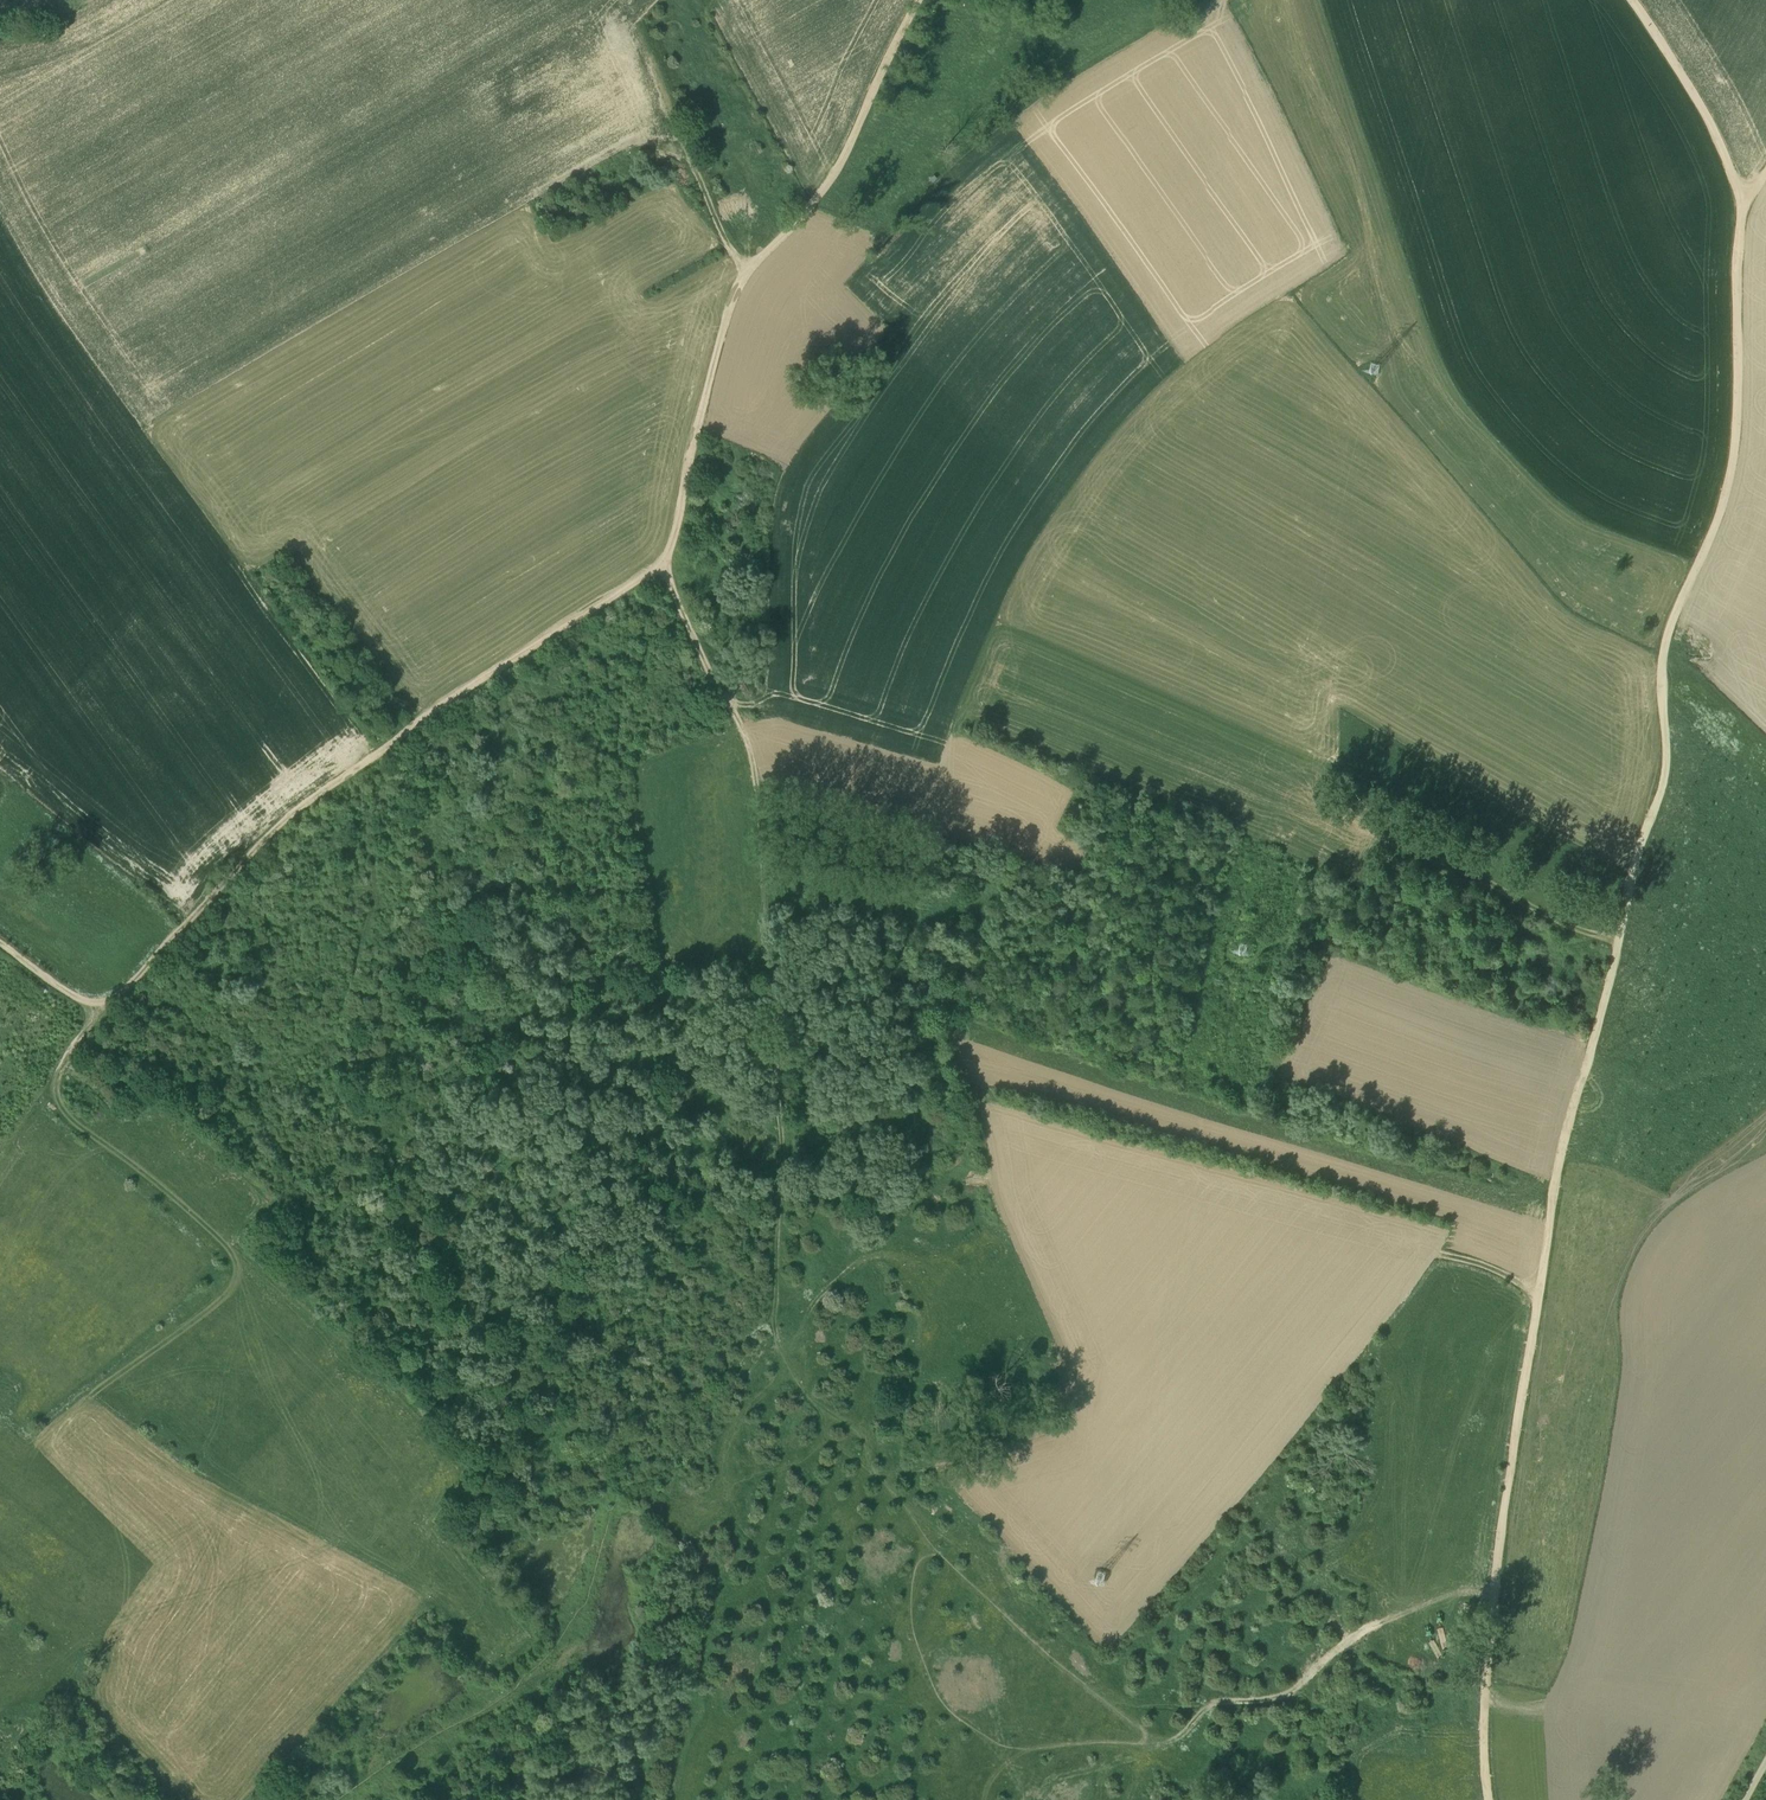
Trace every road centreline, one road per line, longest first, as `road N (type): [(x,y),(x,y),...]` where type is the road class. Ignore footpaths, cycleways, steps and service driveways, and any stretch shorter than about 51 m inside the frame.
road 1 (track): [(1491,1799),(1487,1664),(1554,1190),(1646,827),(1663,786),(1665,647),(1727,490),(1739,417),(1742,205),(1687,78),(1633,0)]
road 2 (track): [(920,0),(842,158),(744,273),(663,563),(322,790),(111,998),(74,995),(0,942)]
road 3 (track): [(663,563),(750,753),(779,1121),(771,1290),(730,1365),(727,1405),(715,1426),(622,1502),(576,1611),(552,1645),(501,1696),(350,1799)]
road 4 (track): [(744,273),(673,128)]
road 5 (track): [(111,998),(41,1104)]

